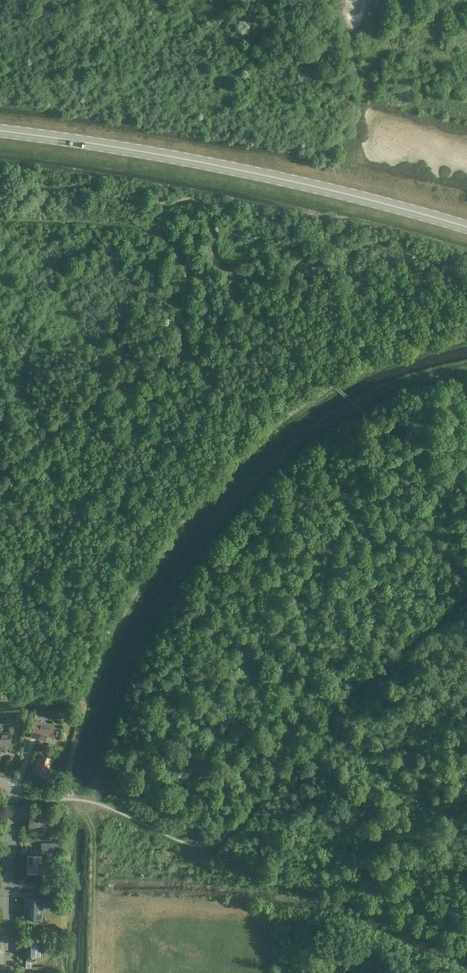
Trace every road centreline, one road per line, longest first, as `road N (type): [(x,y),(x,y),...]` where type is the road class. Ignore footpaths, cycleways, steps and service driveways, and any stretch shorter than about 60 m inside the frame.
road 1 (track): [(93,802),(167,636),(172,600),(226,517),(356,407),(466,372)]
road 2 (primary): [(466,227),(182,155),(0,129)]
road 3 (residential): [(9,897),(11,793),(0,781)]

